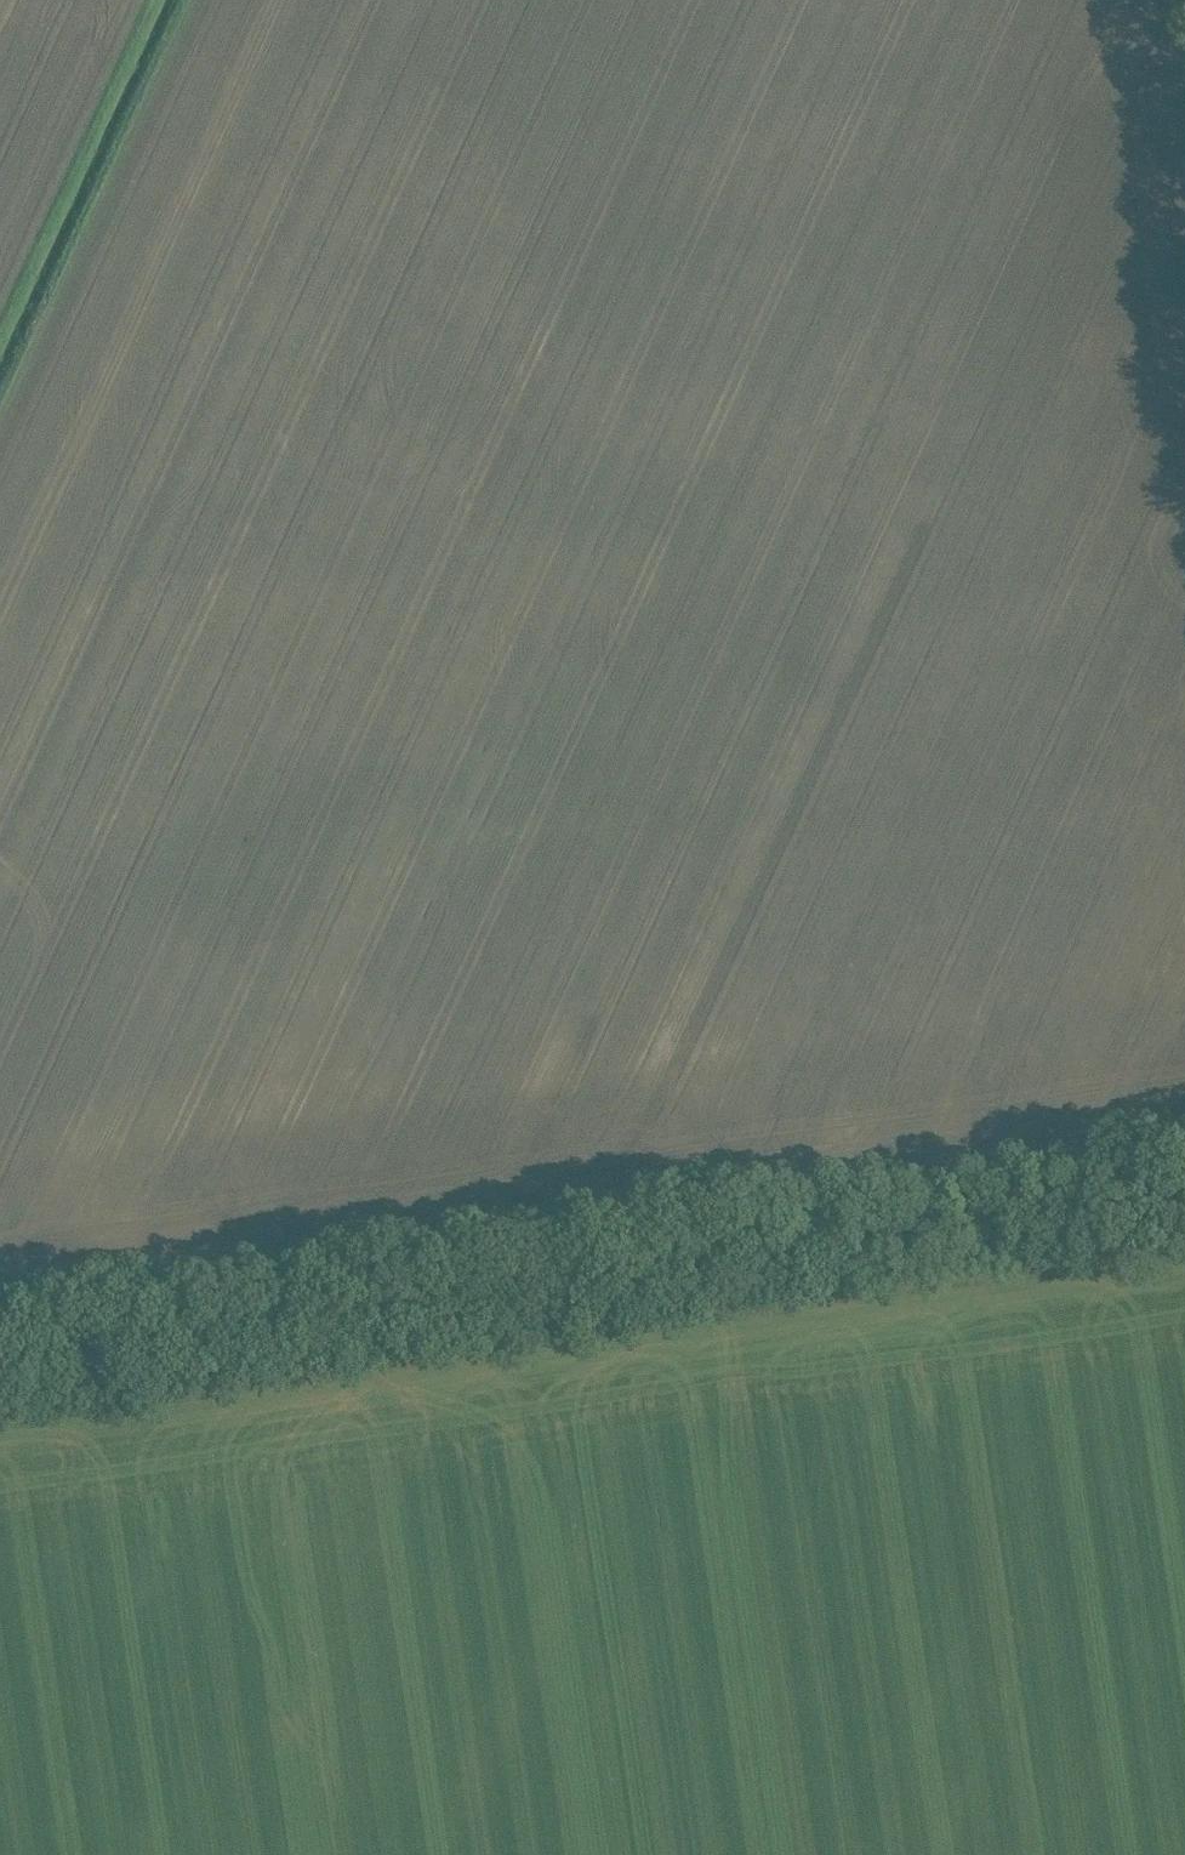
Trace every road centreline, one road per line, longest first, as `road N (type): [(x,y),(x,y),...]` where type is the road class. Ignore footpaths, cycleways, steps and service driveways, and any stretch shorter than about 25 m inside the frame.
road 1 (unclassified): [(0,1372),(1184,1194)]

